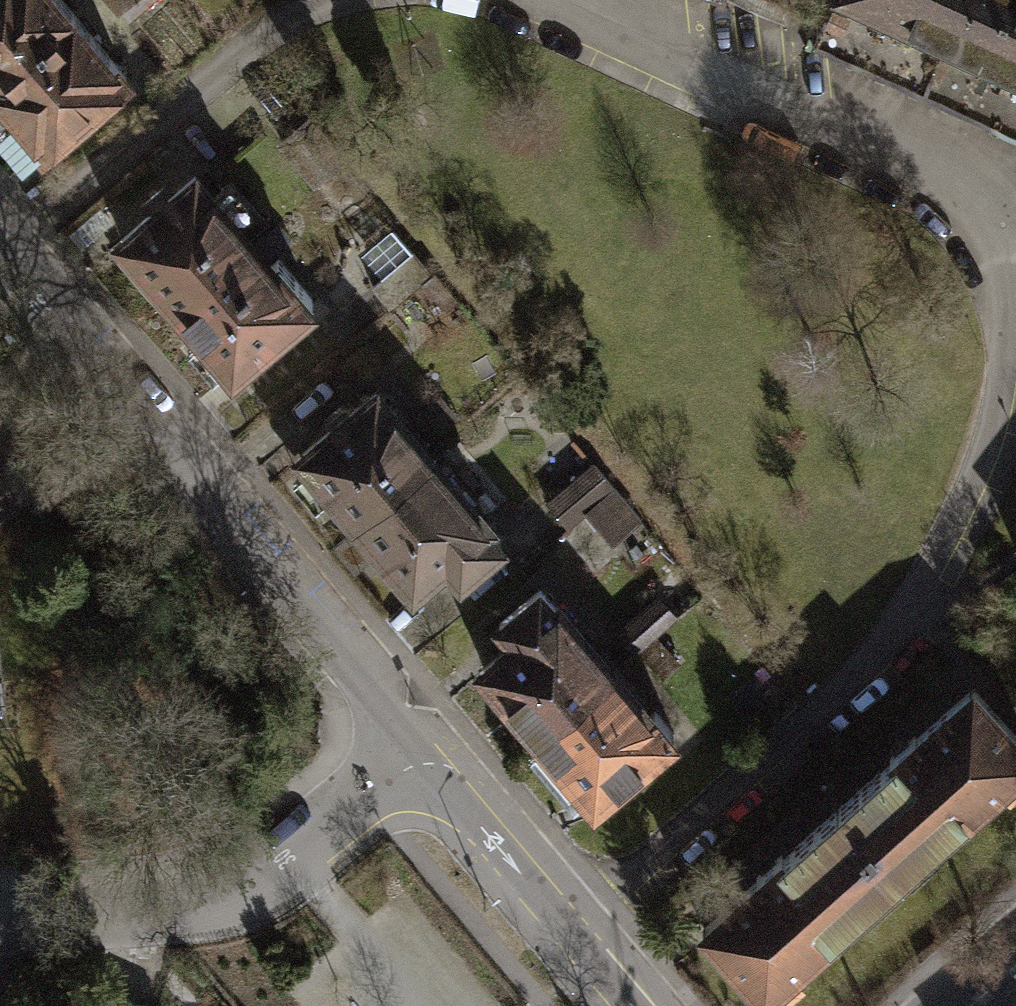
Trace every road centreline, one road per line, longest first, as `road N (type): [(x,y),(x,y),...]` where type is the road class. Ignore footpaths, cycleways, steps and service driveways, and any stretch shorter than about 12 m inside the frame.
road 1 (residential): [(0,226),(429,743)]
road 2 (residential): [(0,926),(199,907),(292,855),(429,743)]
road 3 (residential): [(429,743),(653,1005)]

